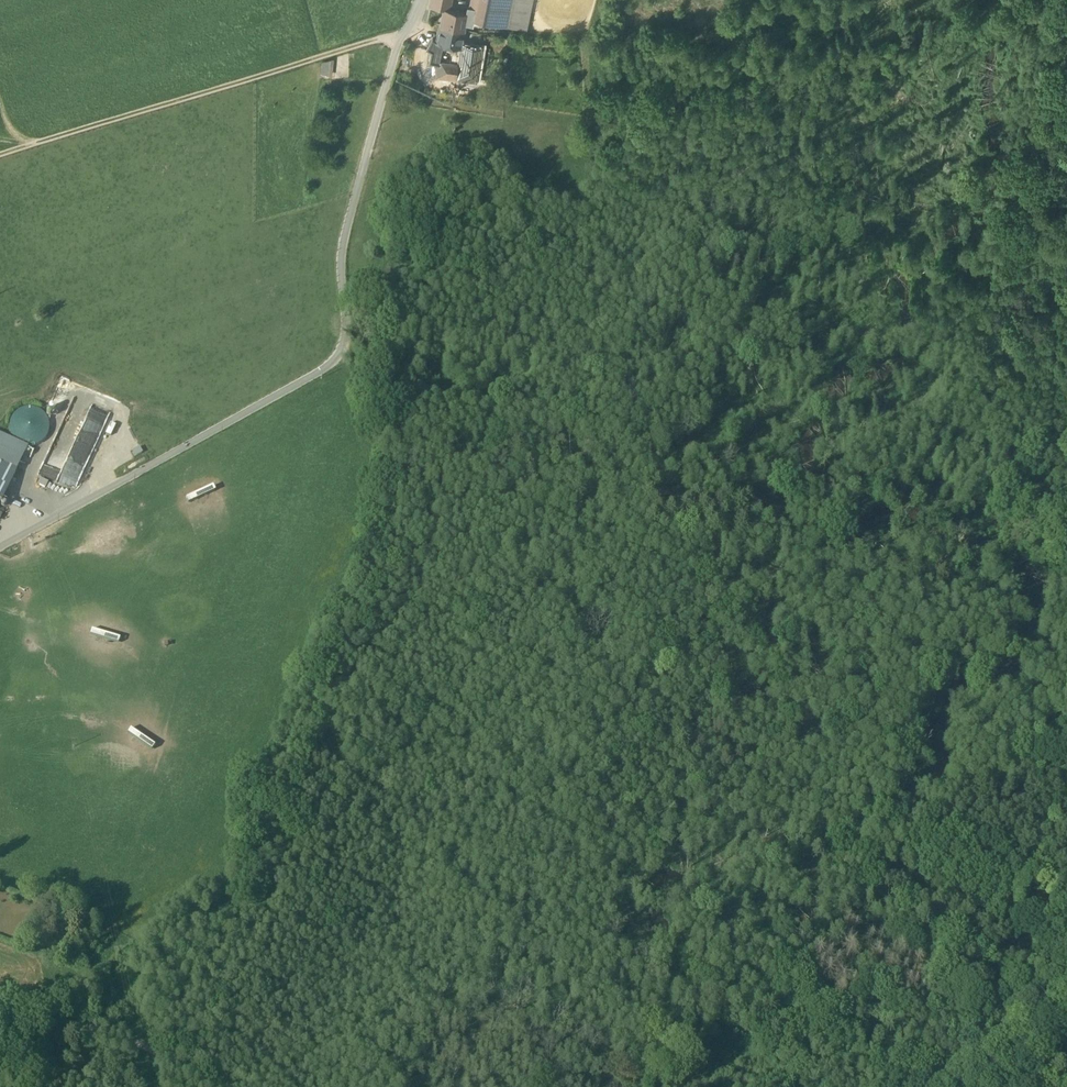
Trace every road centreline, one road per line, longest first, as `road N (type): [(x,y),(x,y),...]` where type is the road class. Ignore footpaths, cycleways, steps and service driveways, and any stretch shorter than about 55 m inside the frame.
road 1 (residential): [(0,548),(334,361),(347,331),(341,259),(349,218),(395,56),(420,0)]
road 2 (track): [(0,158),(377,40),(402,43)]
road 3 (unclassified): [(203,1086),(140,1036),(0,1008)]

